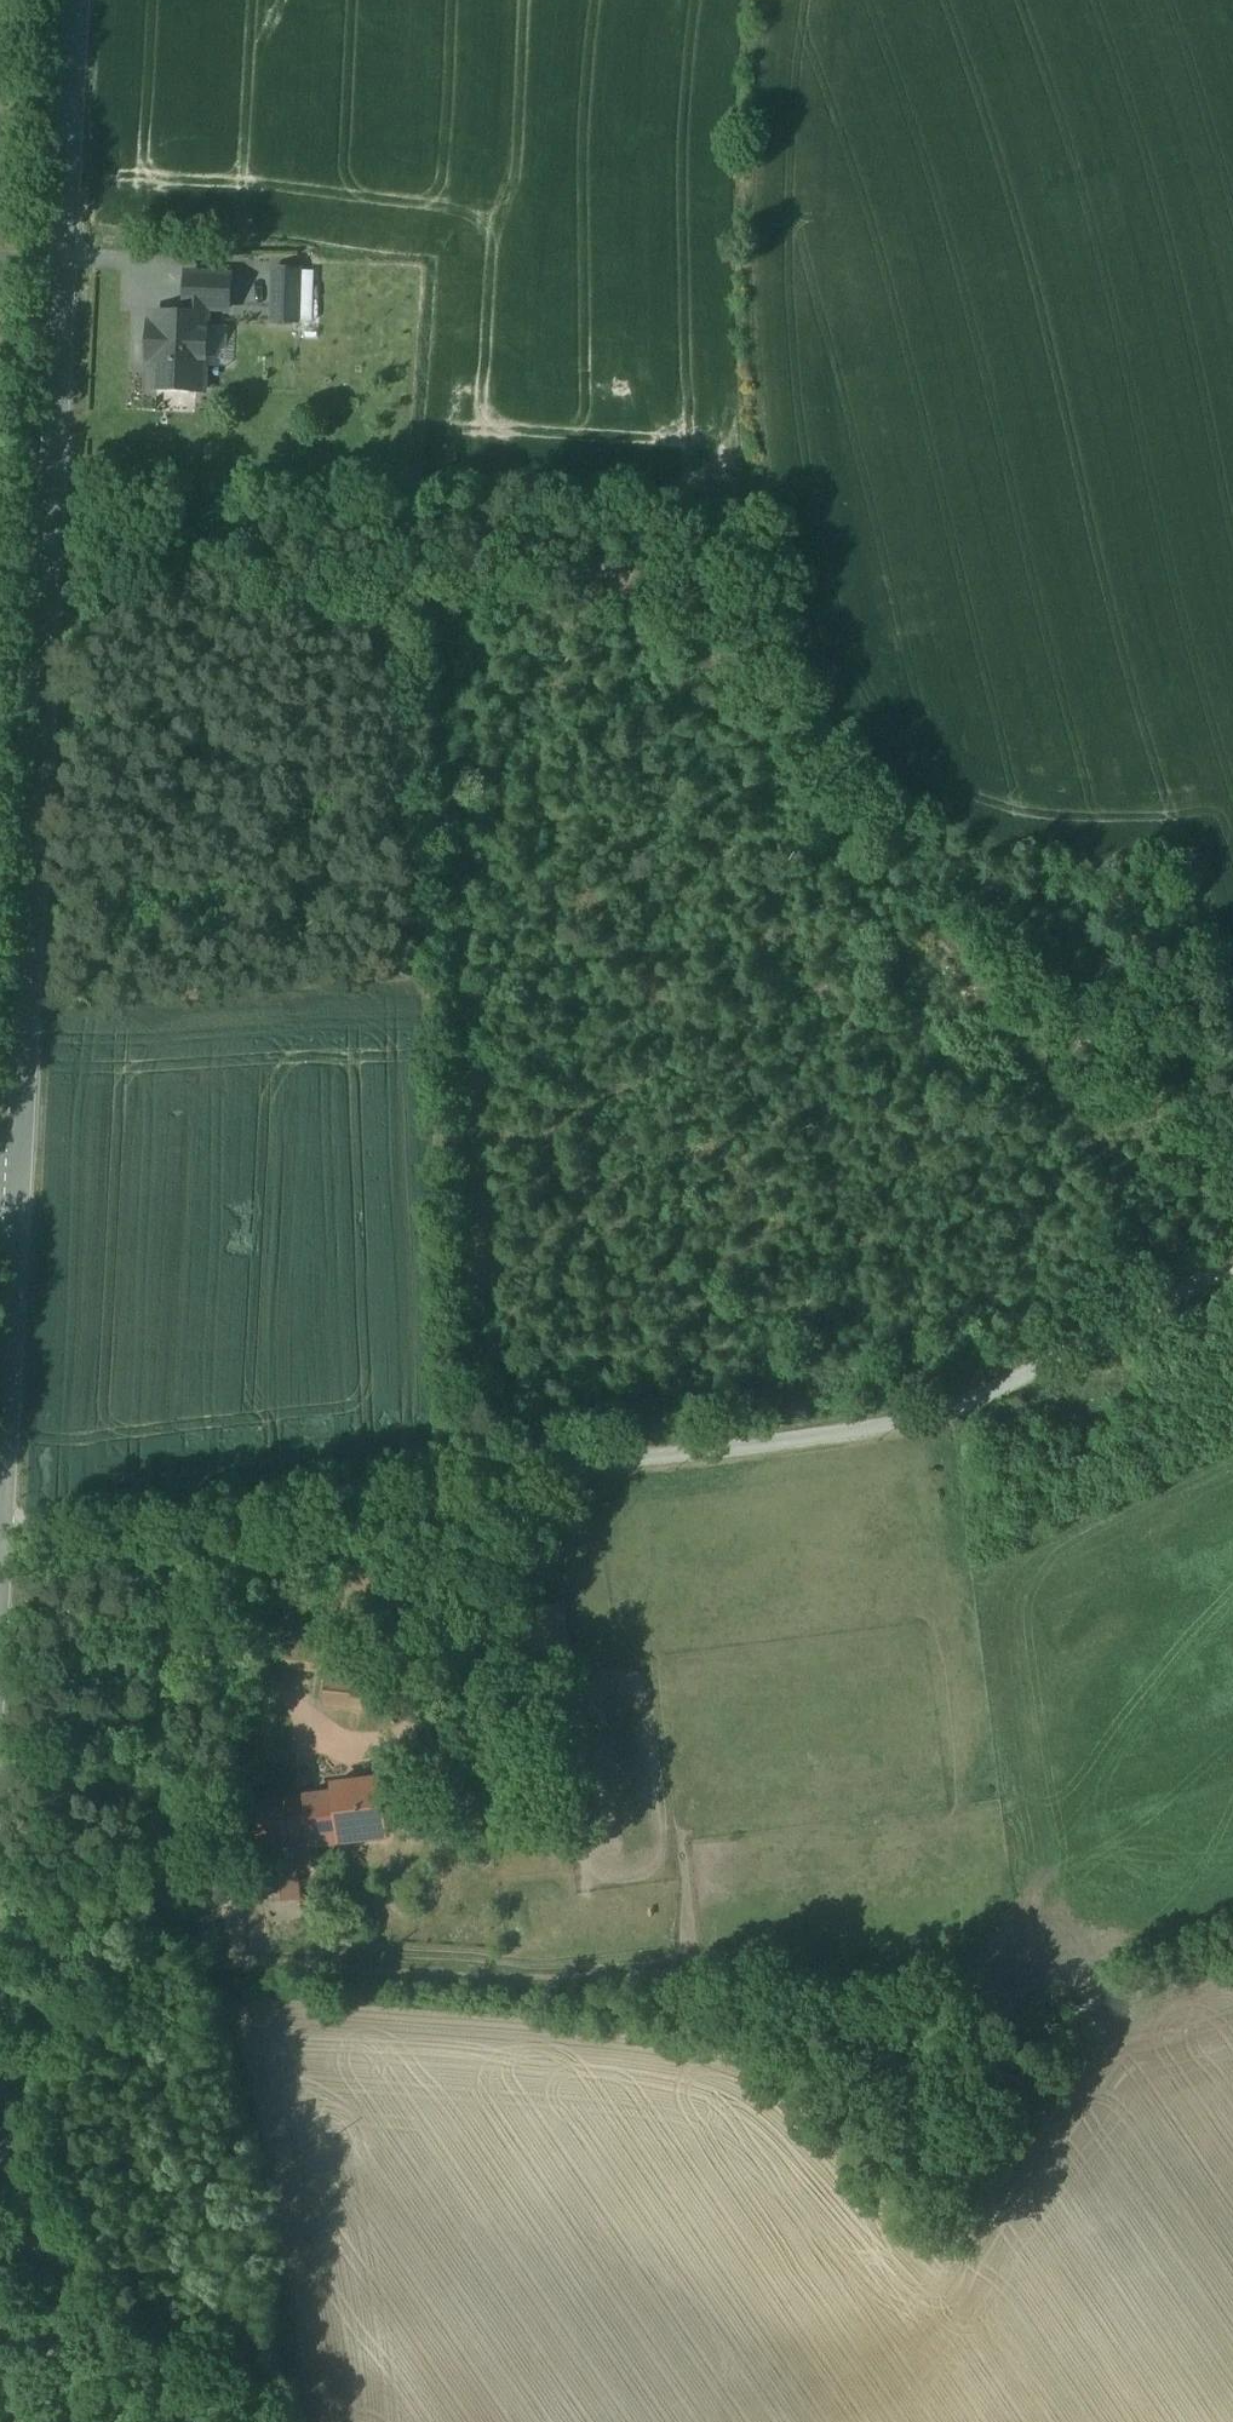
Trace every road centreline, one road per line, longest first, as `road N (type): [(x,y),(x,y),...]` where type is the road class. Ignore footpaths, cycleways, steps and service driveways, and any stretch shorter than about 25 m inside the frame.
road 1 (residential): [(1232,1280),(916,1445),(1,1538)]
road 2 (secondary): [(78,0),(19,1198)]
road 3 (secondary): [(19,1198),(1,1538)]
road 4 (secondary): [(0,2112),(95,2421)]

